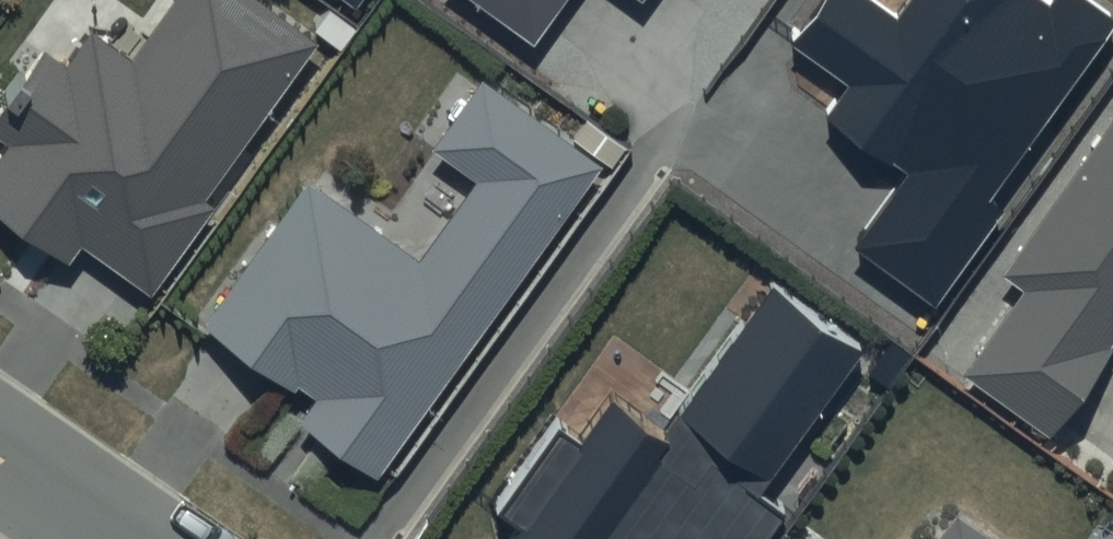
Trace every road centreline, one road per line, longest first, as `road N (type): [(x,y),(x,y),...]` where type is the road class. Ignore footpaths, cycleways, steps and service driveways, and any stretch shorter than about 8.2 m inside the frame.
road 1 (residential): [(0,456),(121,538)]

